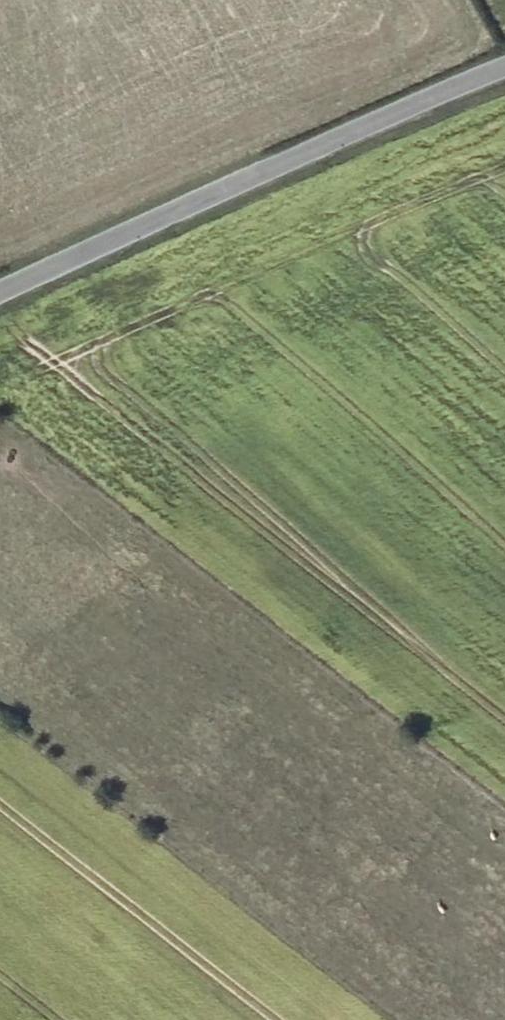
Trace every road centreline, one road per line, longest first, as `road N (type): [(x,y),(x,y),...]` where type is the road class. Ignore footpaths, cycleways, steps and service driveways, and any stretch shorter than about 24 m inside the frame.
road 1 (unclassified): [(504,65),(0,294)]

